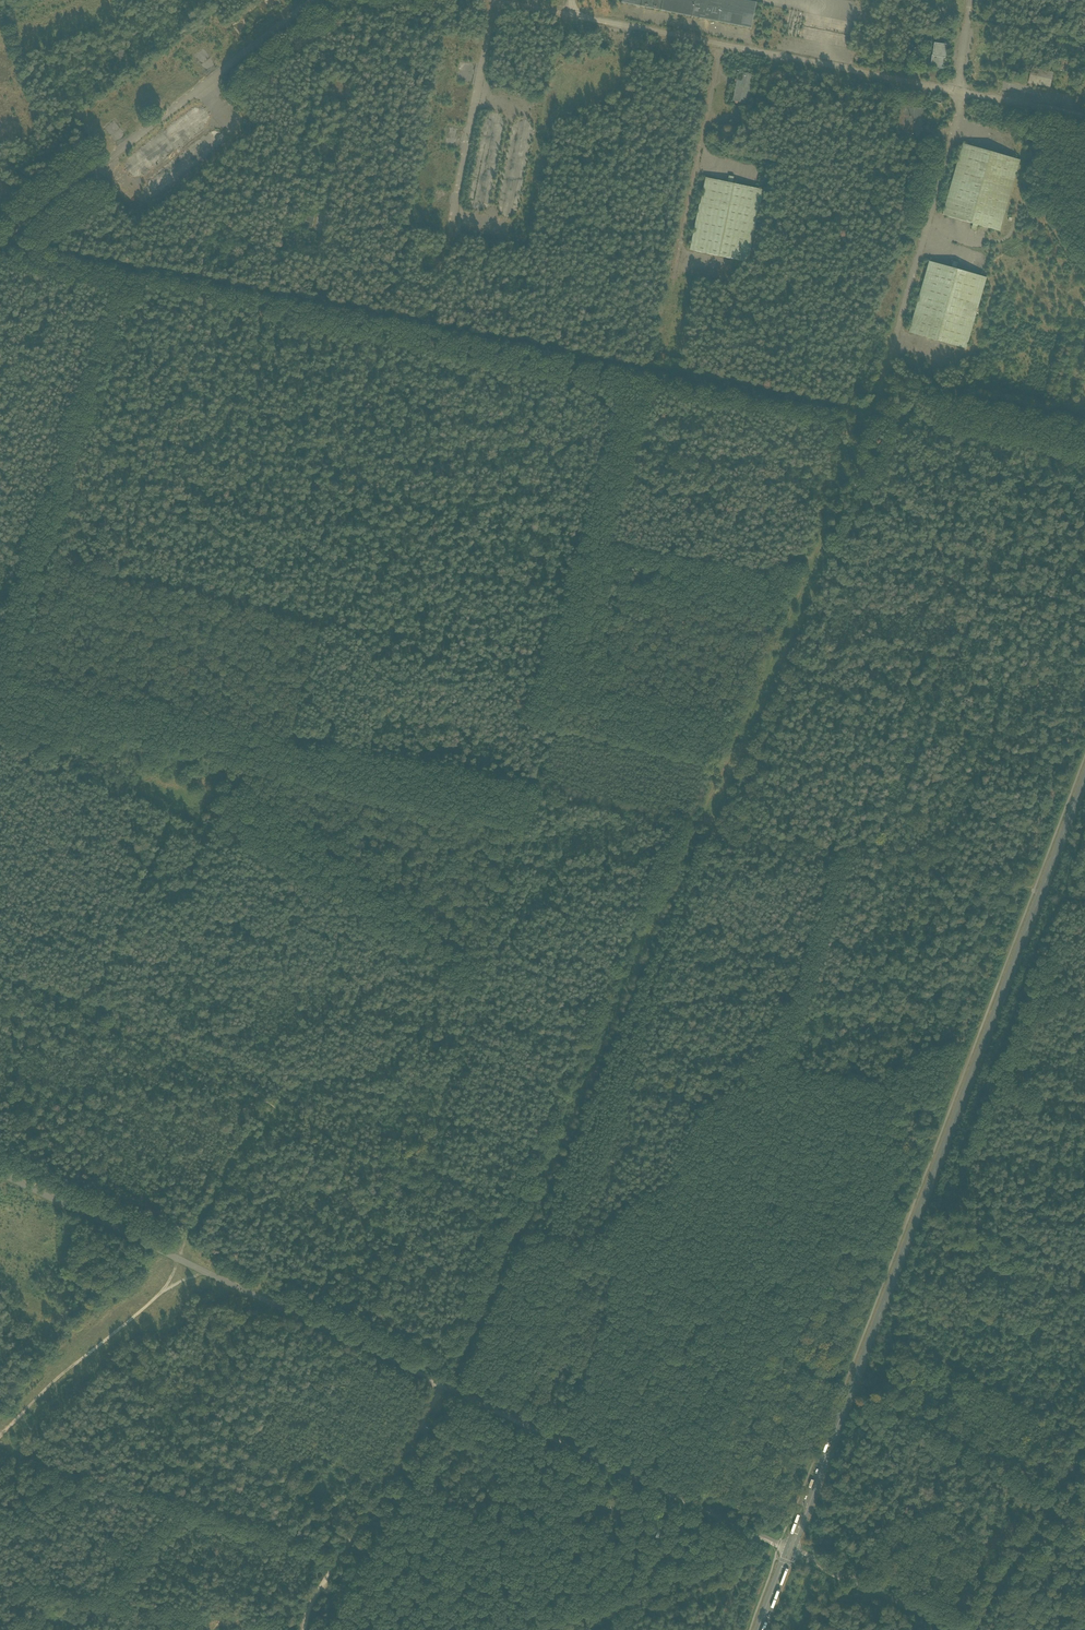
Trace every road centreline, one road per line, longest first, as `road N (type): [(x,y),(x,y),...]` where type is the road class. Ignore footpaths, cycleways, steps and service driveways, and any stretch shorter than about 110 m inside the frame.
road 1 (track): [(454,1390),(872,418)]
road 2 (track): [(851,854),(6,681)]
road 3 (primary): [(790,1550),(1084,778)]
road 4 (unclassified): [(443,1385),(0,1172)]
road 5 (track): [(127,268),(0,702)]
road 6 (unclassified): [(790,1550),(443,1385)]
road 7 (track): [(978,609),(840,582),(809,564),(764,572),(607,541)]
road 8 (track): [(0,969),(279,1109)]
road 9 (track): [(292,1532),(0,1448)]
road 10 (track): [(583,1256),(852,1388)]
road 11 (track): [(851,854),(889,721),(915,669),(960,653),(978,609)]
road 12 (unclassified): [(443,1385),(313,1601),(304,1629)]
road 13 (track): [(178,1259),(166,1289),(0,1437)]
road 14 (track): [(785,1067),(851,854)]
road 15 (unclassified): [(1084,1446),(970,1625)]
road 16 (unclassified): [(790,1550),(952,1628),(970,1625)]
road 17 (track): [(1041,892),(851,854)]
road 18 (track): [(421,1175),(583,1256)]
road 19 (track): [(178,1259),(279,1109)]
road 20 (track): [(1044,452),(978,609)]
road 21 (track): [(279,1109),(421,1175)]

